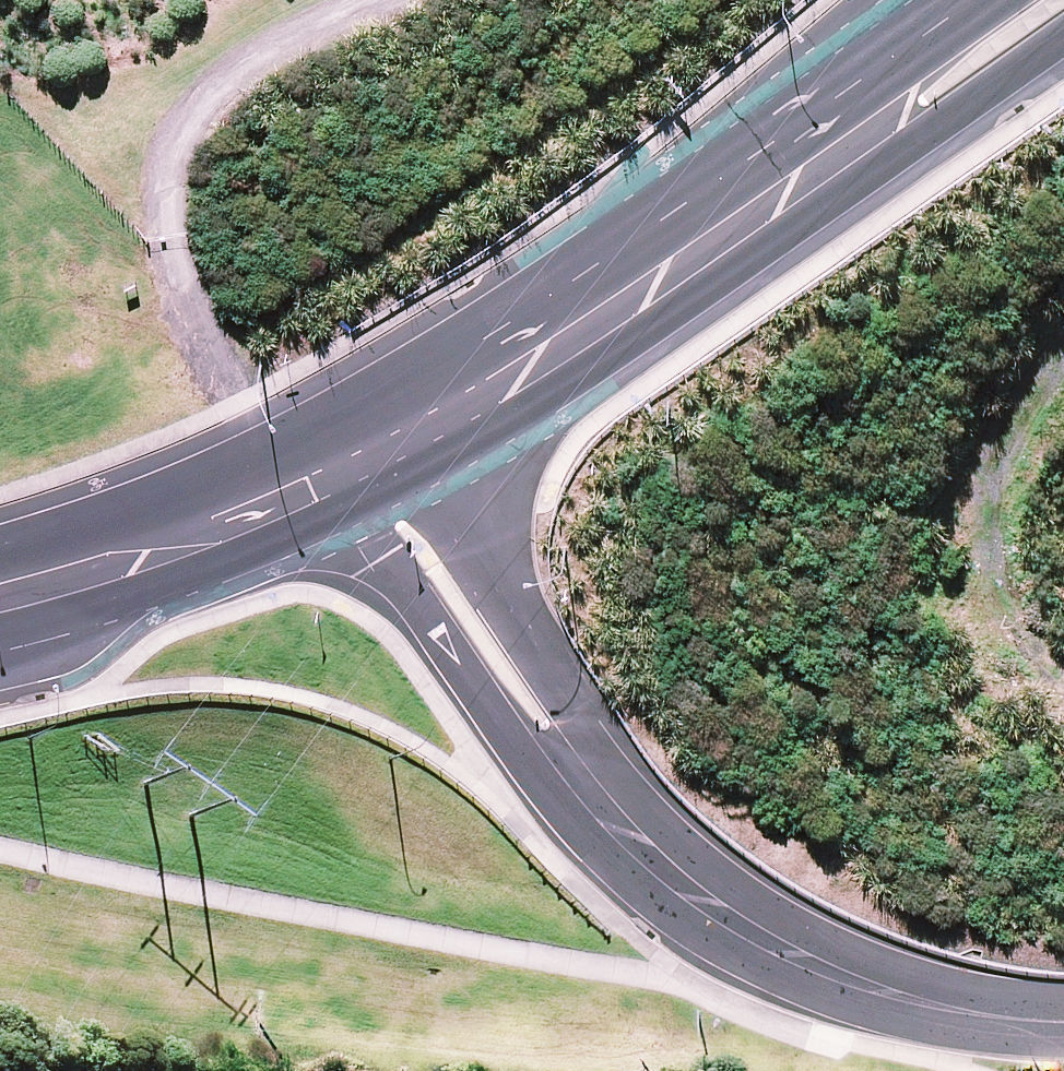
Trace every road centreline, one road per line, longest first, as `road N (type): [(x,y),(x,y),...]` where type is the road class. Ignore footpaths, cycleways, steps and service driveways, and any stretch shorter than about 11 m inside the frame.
road 1 (unclassified): [(1063,1023),(969,1014),(885,995),(801,960),(703,901),(627,834),(583,781)]
road 2 (track): [(234,407),(188,322),(158,220),(189,136),(254,64),(388,0)]
road 3 (secondary): [(434,442),(813,173)]
road 4 (track): [(1063,356),(986,455),(981,514),(989,590),(1026,660),(1063,697)]
road 5 (unclassified): [(583,781),(511,739),(351,484)]
road 6 (unclassified): [(434,442),(573,704),(583,781)]
road 7 (secondary): [(0,596),(219,540),(351,484)]
road 8 (secondary): [(1063,40),(949,119),(813,173)]
road 9 (secondary): [(813,173),(895,42),(949,0)]

